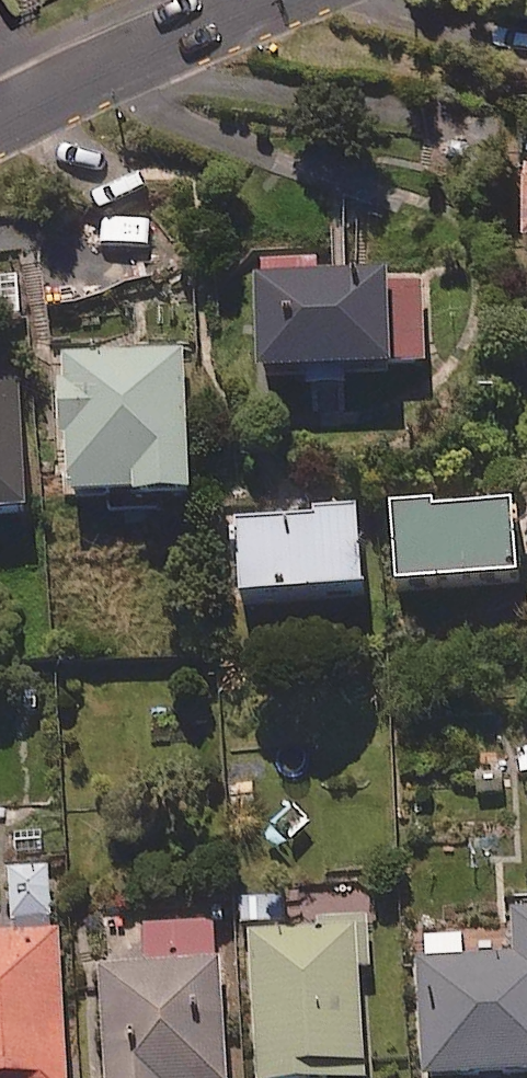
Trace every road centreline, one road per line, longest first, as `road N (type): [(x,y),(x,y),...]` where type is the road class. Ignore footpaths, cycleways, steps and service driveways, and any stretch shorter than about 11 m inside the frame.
road 1 (residential): [(262,0),(0,109)]

